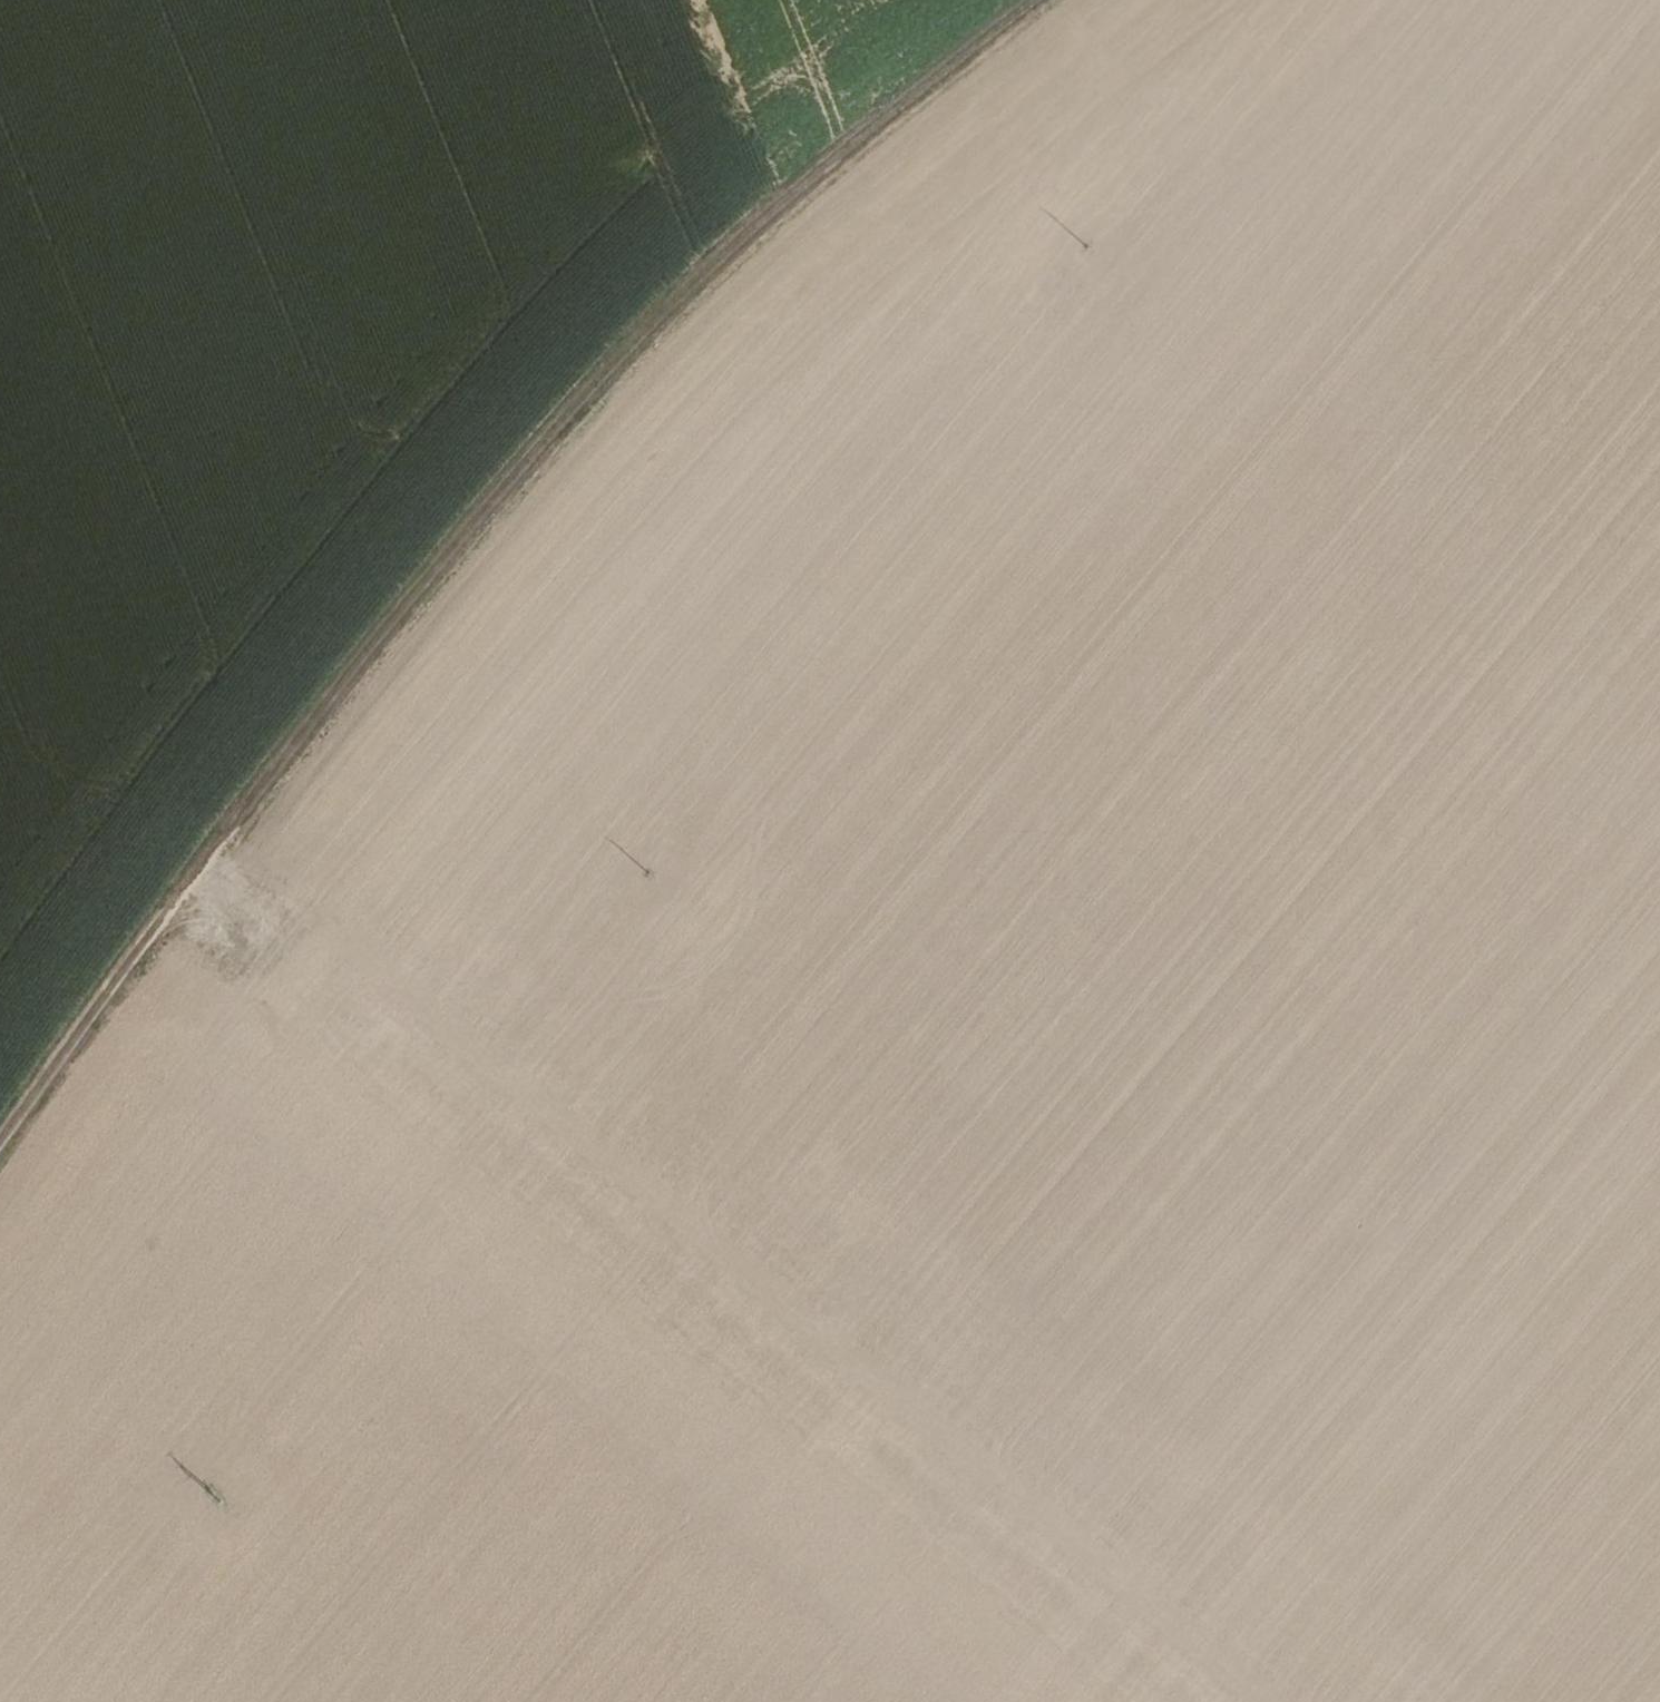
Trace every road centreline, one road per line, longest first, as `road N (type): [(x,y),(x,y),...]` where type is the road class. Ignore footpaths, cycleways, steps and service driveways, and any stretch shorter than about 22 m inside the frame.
road 1 (track): [(0,1159),(229,842),(605,387),(965,74),(1064,0)]

